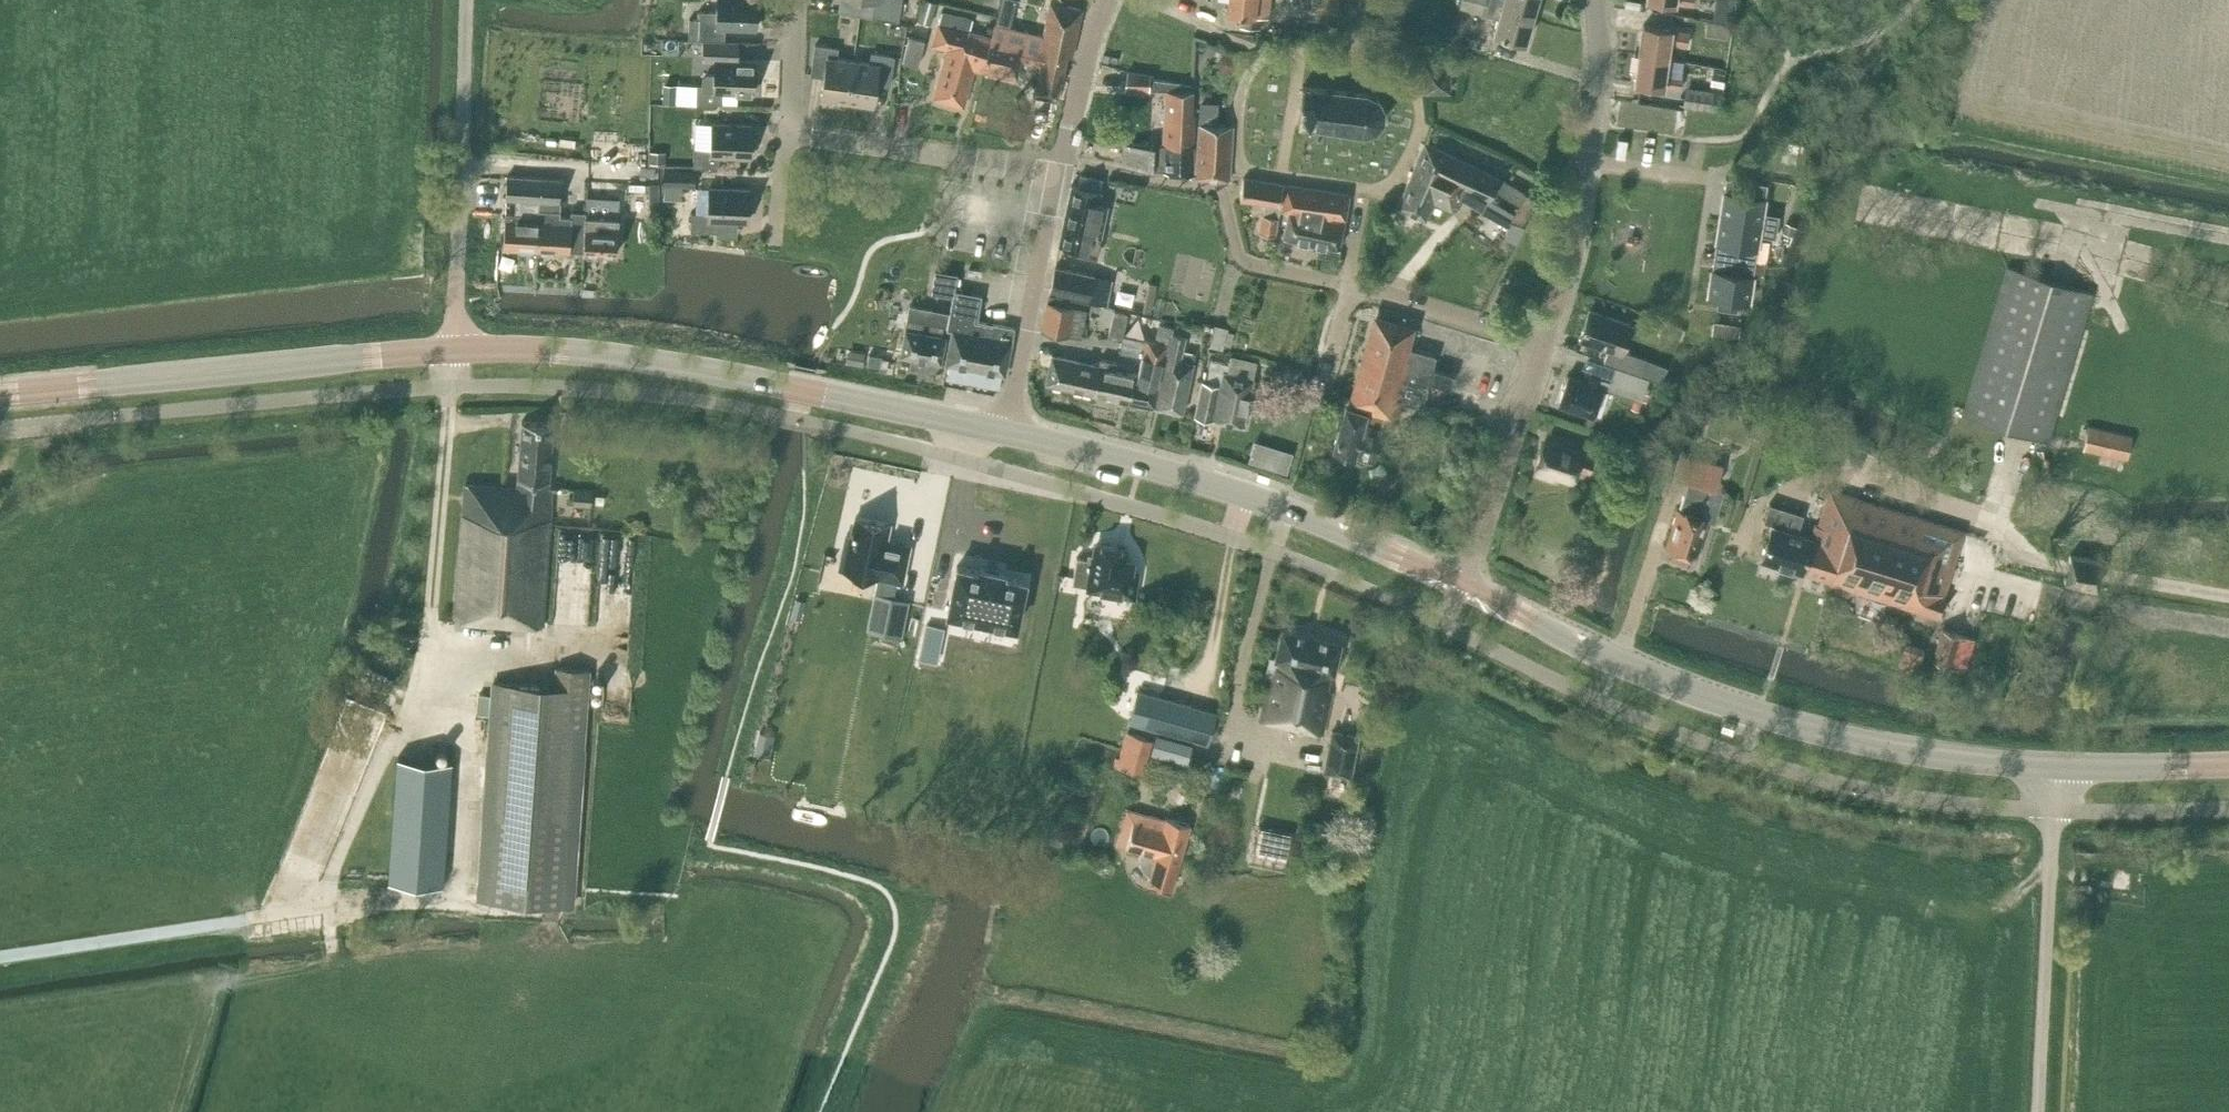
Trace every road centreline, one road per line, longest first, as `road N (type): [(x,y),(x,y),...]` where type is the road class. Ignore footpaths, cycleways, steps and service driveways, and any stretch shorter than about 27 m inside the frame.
road 1 (secondary): [(2055,767),(1909,751),(1759,714),(1585,651),(1462,581)]
road 2 (track): [(0,957),(316,908),(428,650)]
road 3 (secondary): [(1005,434),(673,364),(540,350),(453,351)]
road 4 (residential): [(1540,344),(1349,287),(1246,266),(1221,193),(1061,162)]
road 5 (secondary): [(1462,581),(1382,556),(1245,495),(1005,434)]
road 6 (secondary): [(453,351),(49,390)]
road 7 (residential): [(1540,344),(1572,253),(1600,52),(1595,0)]
road 8 (unclassified): [(467,0),(453,351)]
road 9 (unclassified): [(2038,1111),(2055,767)]
road 10 (residential): [(1058,173),(789,133)]
road 11 (residential): [(1005,434),(1058,173)]
road 12 (residential): [(1462,581),(1540,344)]
road 13 (track): [(458,907),(471,737),(411,699)]
road 14 (track): [(316,908),(554,913)]
road 15 (secondary): [(2228,764),(2055,767)]
road 16 (residential): [(1061,162),(1107,0)]
road 17 (residential): [(789,133),(795,0)]

